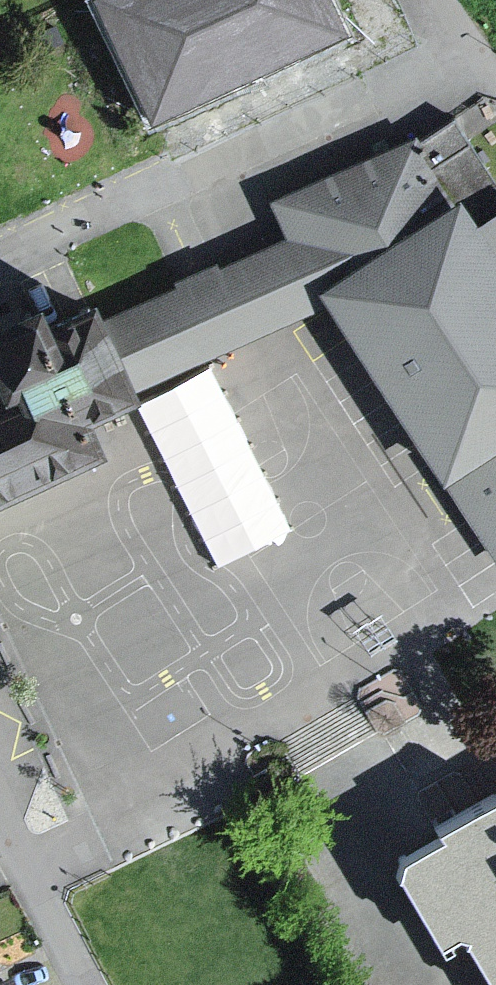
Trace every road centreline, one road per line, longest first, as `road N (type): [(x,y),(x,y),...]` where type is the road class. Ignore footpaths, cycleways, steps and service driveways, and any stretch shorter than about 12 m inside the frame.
road 1 (residential): [(0,259),(469,42)]
road 2 (track): [(495,748),(419,761),(360,791),(354,803),(351,830),(375,923),(417,984)]
road 3 (track): [(16,855),(308,702),(318,718)]
road 4 (residential): [(84,984),(0,825)]

